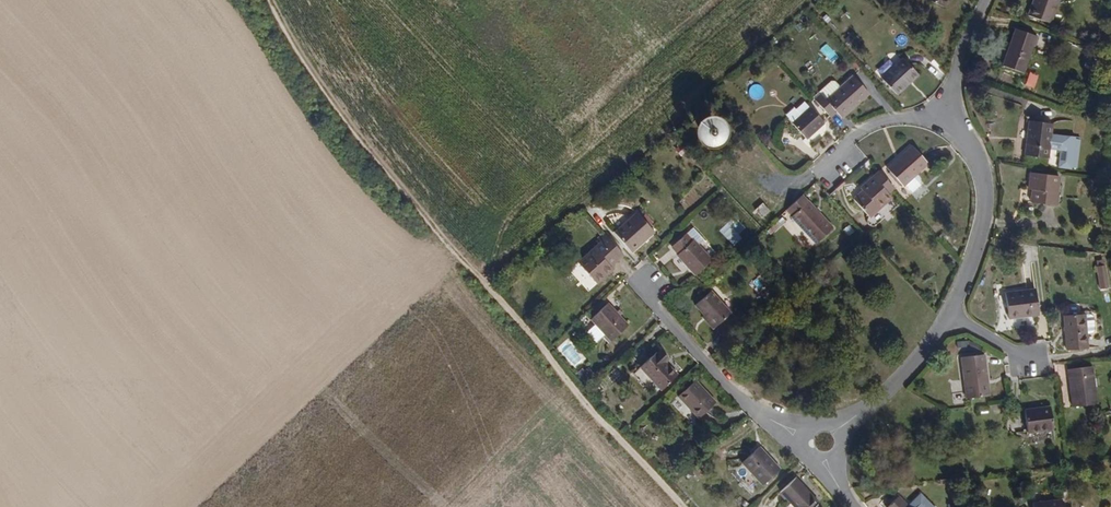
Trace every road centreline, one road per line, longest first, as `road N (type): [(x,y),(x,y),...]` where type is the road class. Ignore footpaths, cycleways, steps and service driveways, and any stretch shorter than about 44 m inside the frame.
road 1 (track): [(685,506),(424,216),(352,127),(269,0)]
road 2 (residential): [(951,321),(986,232),(987,198),(966,141),(945,112)]
road 3 (residential): [(651,277),(658,307),(774,421)]
road 4 (residential): [(837,171),(852,138),(888,121),(945,112)]
road 5 (residential): [(858,413),(951,321)]

